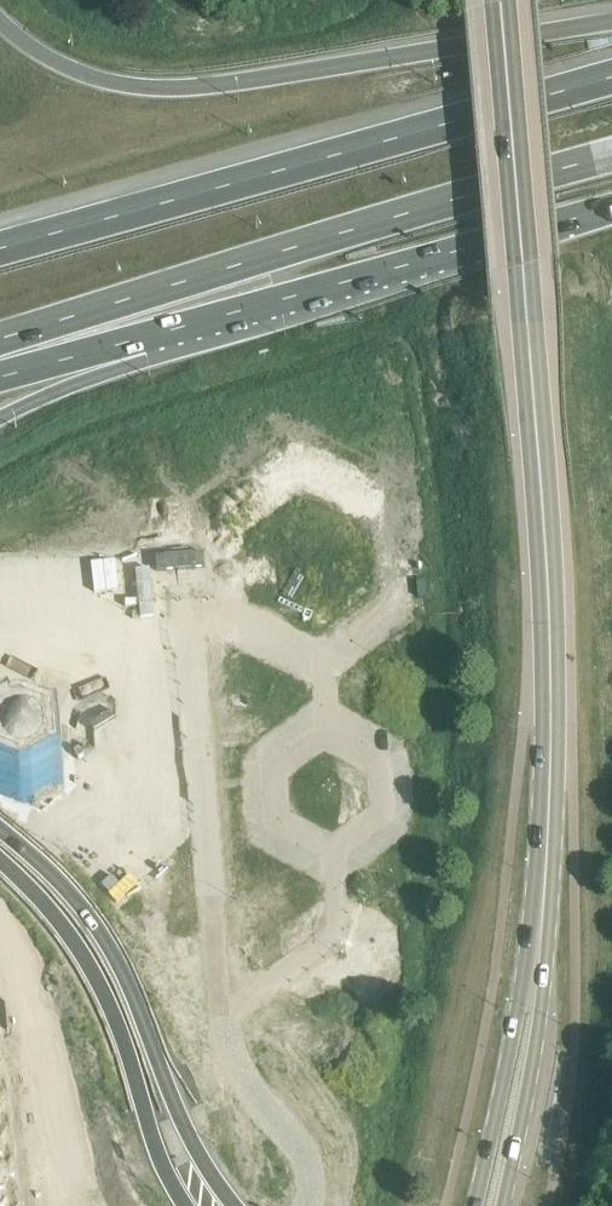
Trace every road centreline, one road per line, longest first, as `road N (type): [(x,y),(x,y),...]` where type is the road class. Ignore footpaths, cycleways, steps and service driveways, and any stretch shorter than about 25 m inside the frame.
road 1 (tertiary): [(535,977),(552,657),(501,0)]
road 2 (track): [(319,1205),(266,624),(188,624),(0,649)]
road 3 (motorway): [(611,14),(0,194)]
road 4 (motorway): [(611,74),(0,247)]
road 5 (motorway): [(0,308),(611,142)]
road 6 (motorway): [(0,475),(289,481),(611,527)]
road 7 (track): [(198,843),(222,1022),(222,1205)]
road 8 (track): [(23,945),(43,1100),(135,1135),(165,1164),(184,1205)]
road 9 (tertiary): [(535,977),(517,1011),(475,1205)]
road 10 (tertiary): [(500,1205),(541,1017),(535,977)]

